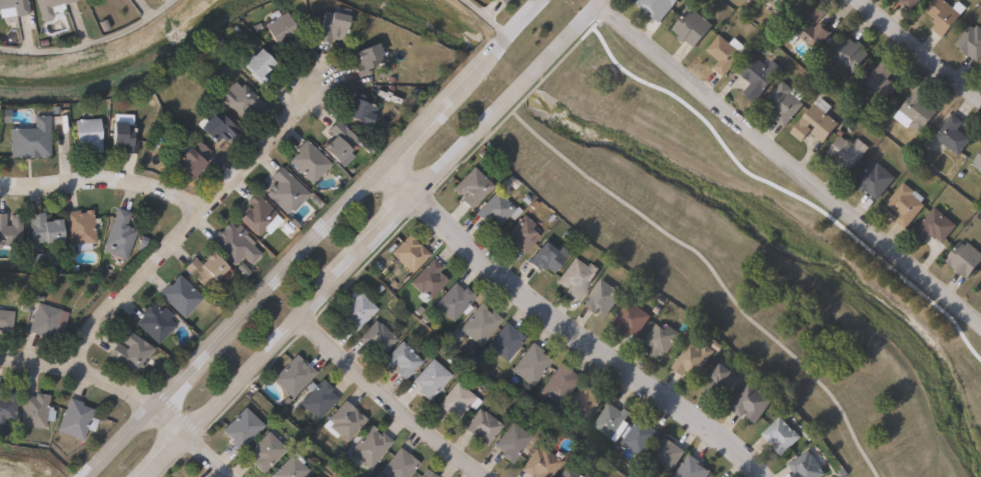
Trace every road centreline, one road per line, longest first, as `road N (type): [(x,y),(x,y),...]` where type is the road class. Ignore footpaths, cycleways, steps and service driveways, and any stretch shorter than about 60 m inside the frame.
road 1 (secondary): [(140,476),(601,0)]
road 2 (secondary): [(538,0),(80,476)]
road 3 (residential): [(595,6),(980,324)]
road 4 (residential): [(762,476),(711,428),(462,242),(383,164)]
road 5 (residential): [(70,365),(90,329),(314,83)]
road 6 (residential): [(231,476),(137,395),(70,365),(0,357)]
road 7 (residential): [(302,312),(360,373),(490,476)]
road 8 (residential): [(201,205),(160,185),(112,176),(0,186)]
road 9 (residential): [(980,97),(859,0)]

